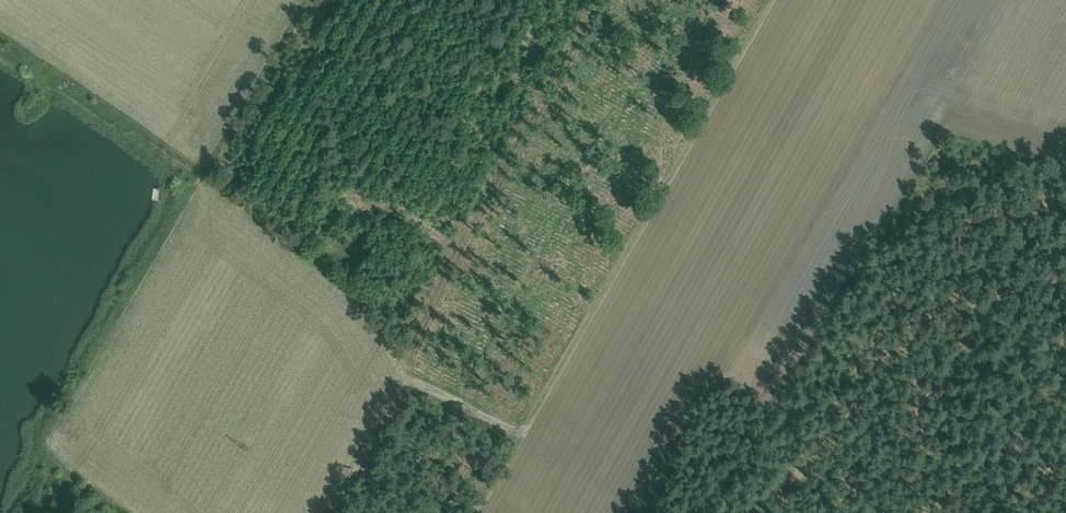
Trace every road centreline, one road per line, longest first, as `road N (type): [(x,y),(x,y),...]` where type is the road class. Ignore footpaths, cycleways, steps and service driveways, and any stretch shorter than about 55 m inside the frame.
road 1 (track): [(0,44),(207,180),(353,302),(395,361),(399,381),(327,512)]
road 2 (track): [(872,512),(839,486),(756,461),(687,458)]

